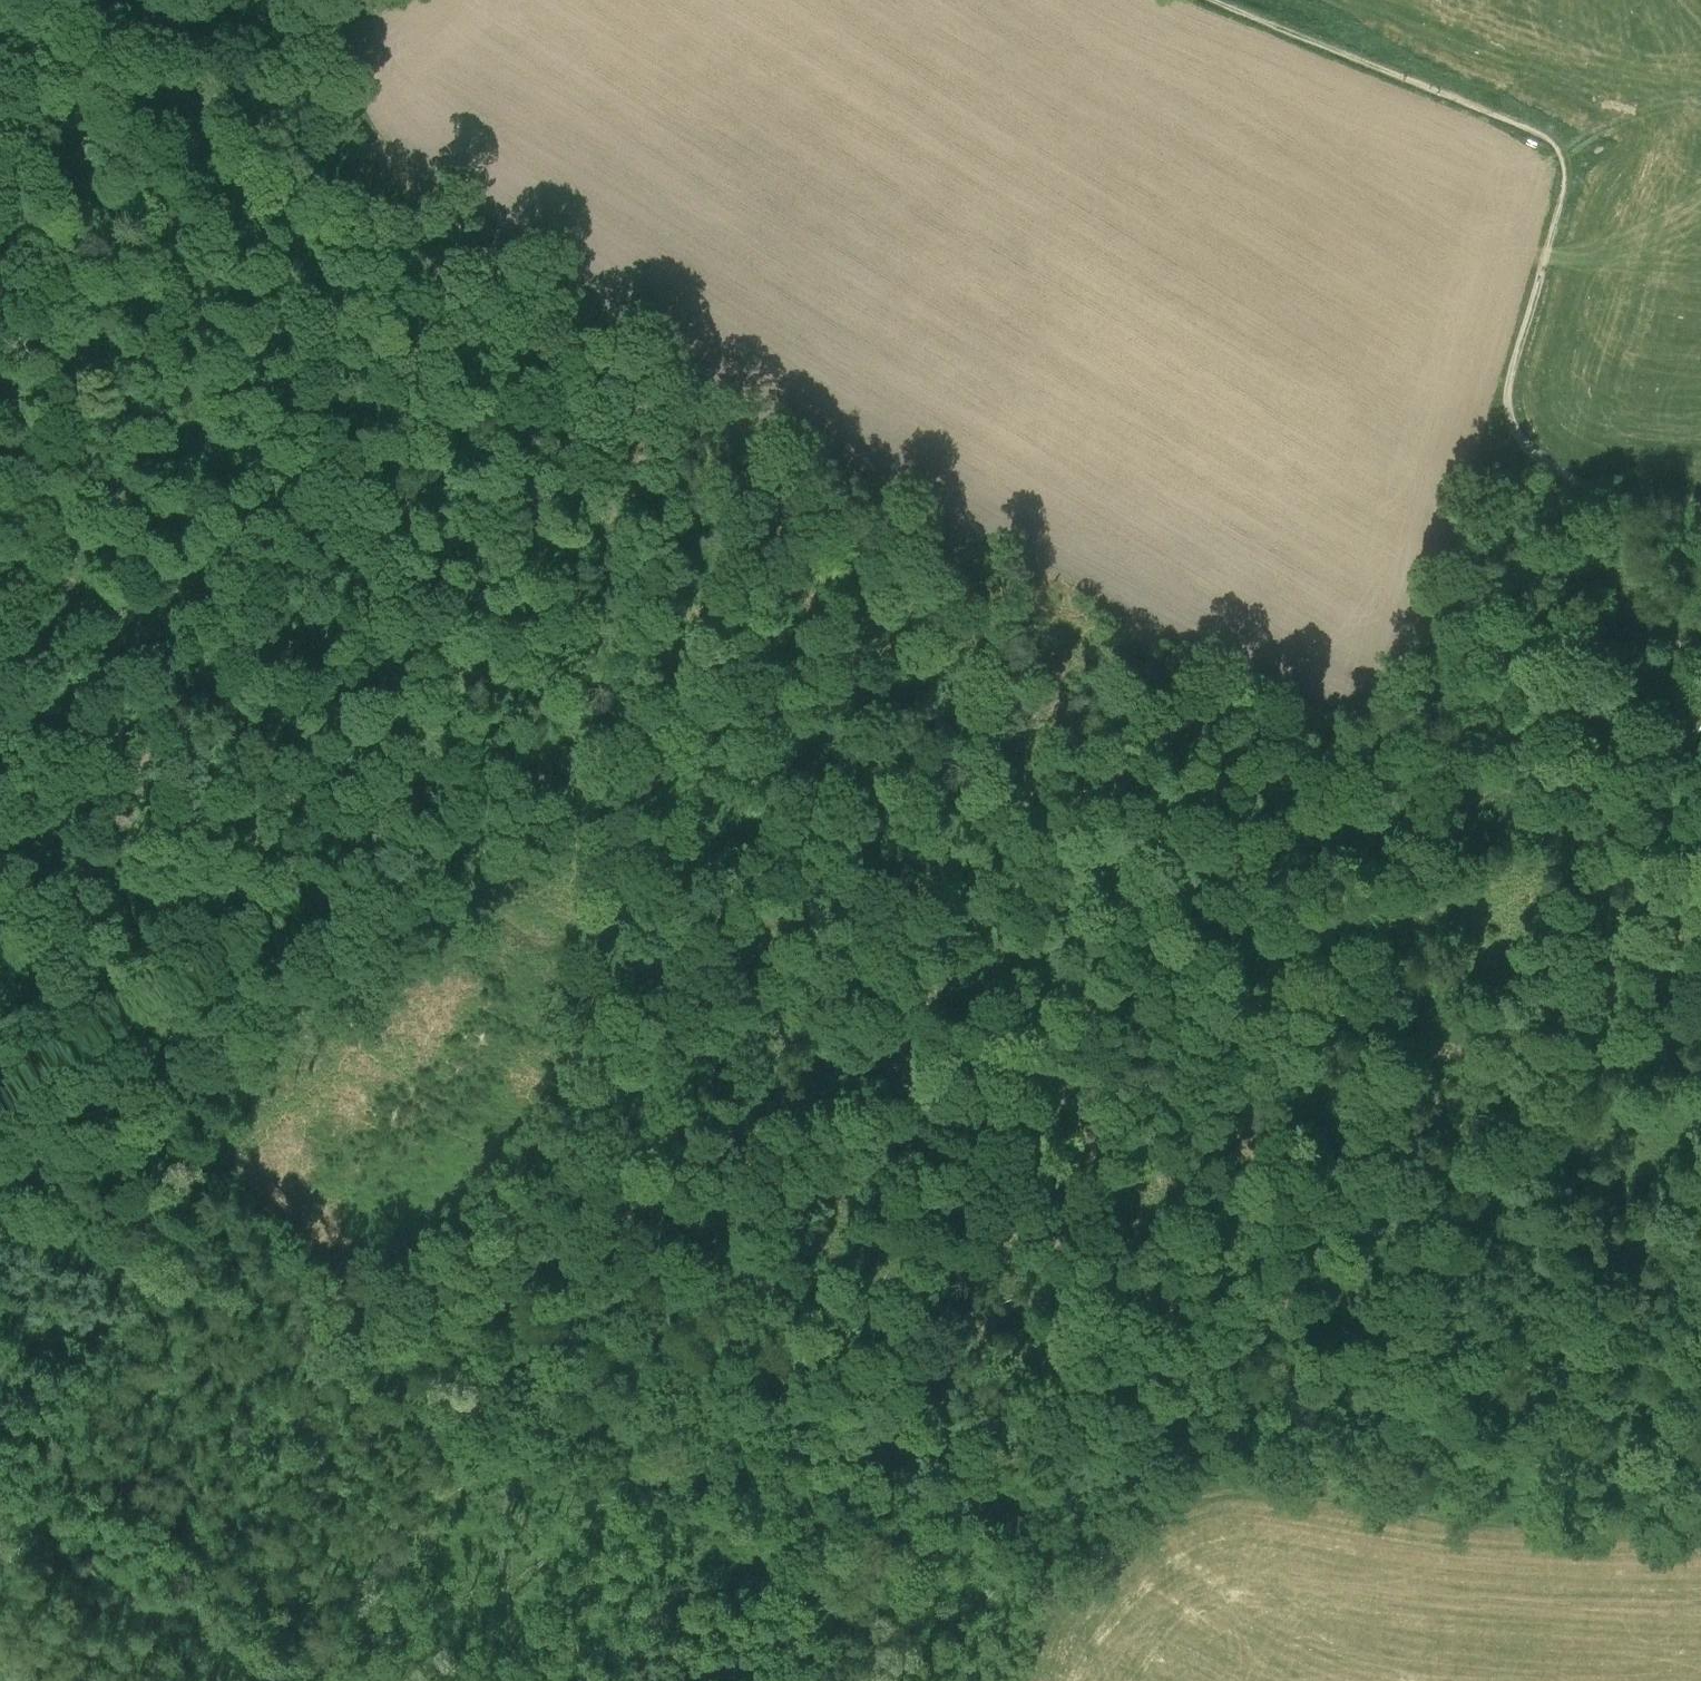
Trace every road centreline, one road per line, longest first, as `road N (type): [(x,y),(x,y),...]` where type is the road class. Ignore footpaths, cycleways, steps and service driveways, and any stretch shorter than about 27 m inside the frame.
road 1 (track): [(1570,160),(1507,389),(1513,423),(1528,450),(1570,471),(1639,494),(1700,500)]

